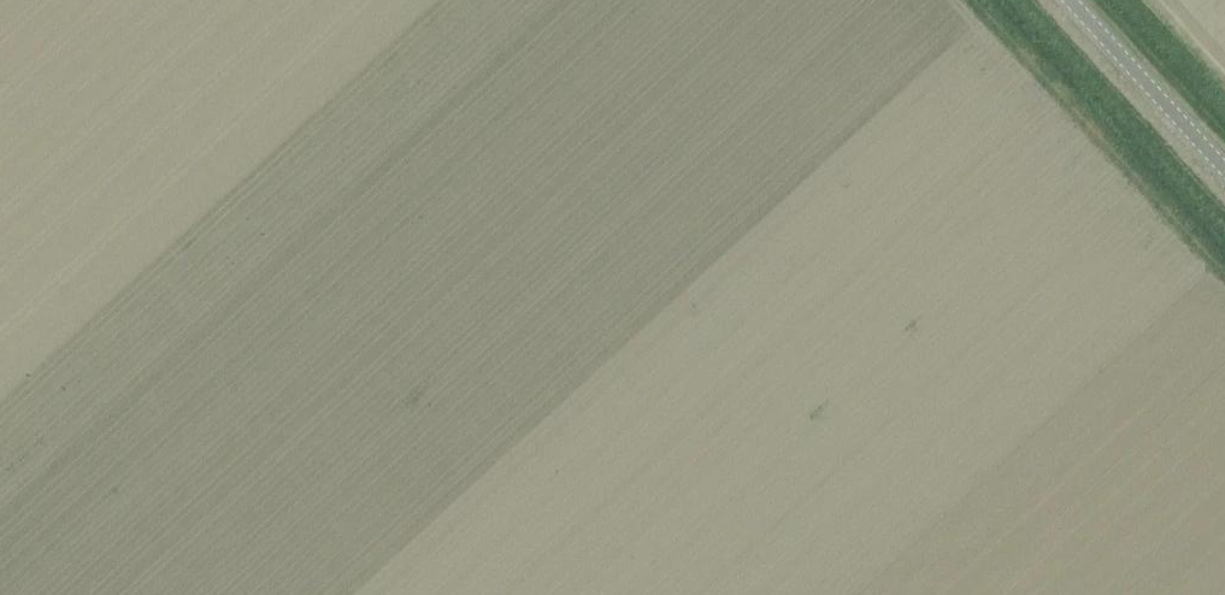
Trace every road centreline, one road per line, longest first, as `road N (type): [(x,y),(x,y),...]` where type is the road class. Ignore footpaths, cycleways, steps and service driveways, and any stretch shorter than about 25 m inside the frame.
road 1 (unclassified): [(1224,171),(1068,0)]

